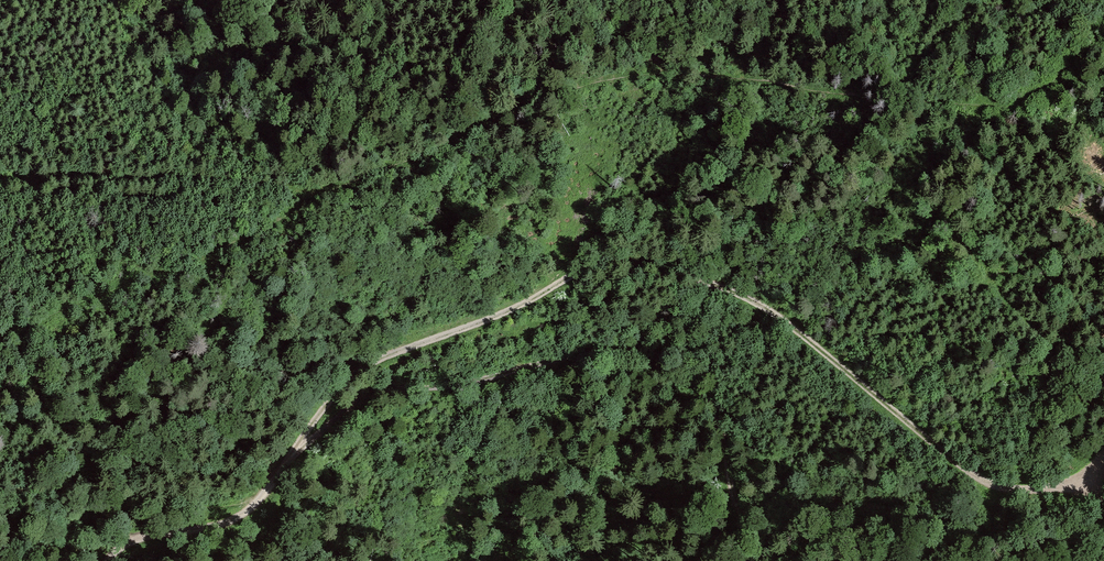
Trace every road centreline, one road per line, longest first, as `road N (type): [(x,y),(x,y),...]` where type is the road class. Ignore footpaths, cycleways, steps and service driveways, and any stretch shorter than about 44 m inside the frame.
road 1 (track): [(1103,457),(1068,486),(1007,489),(984,481),(781,316),(683,274),(623,264),(572,274),(487,320),(361,367),(288,460)]
road 2 (track): [(760,560),(700,397),(679,374),(628,355),(574,356),(487,381),(379,396),(288,460)]
road 3 (track): [(288,460),(242,513),(111,560)]

